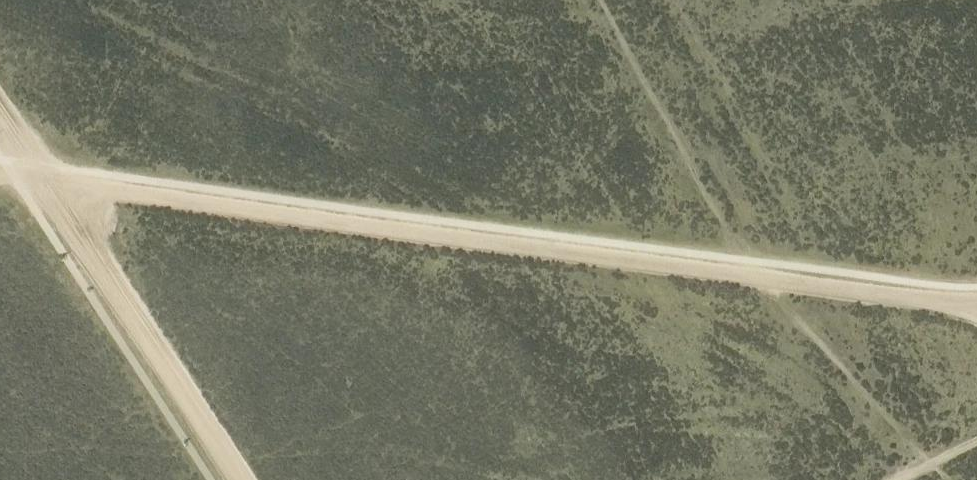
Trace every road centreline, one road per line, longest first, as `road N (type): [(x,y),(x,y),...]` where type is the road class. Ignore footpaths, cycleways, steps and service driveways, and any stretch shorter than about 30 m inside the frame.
road 1 (track): [(43,181),(960,305)]
road 2 (track): [(43,181),(238,479)]

